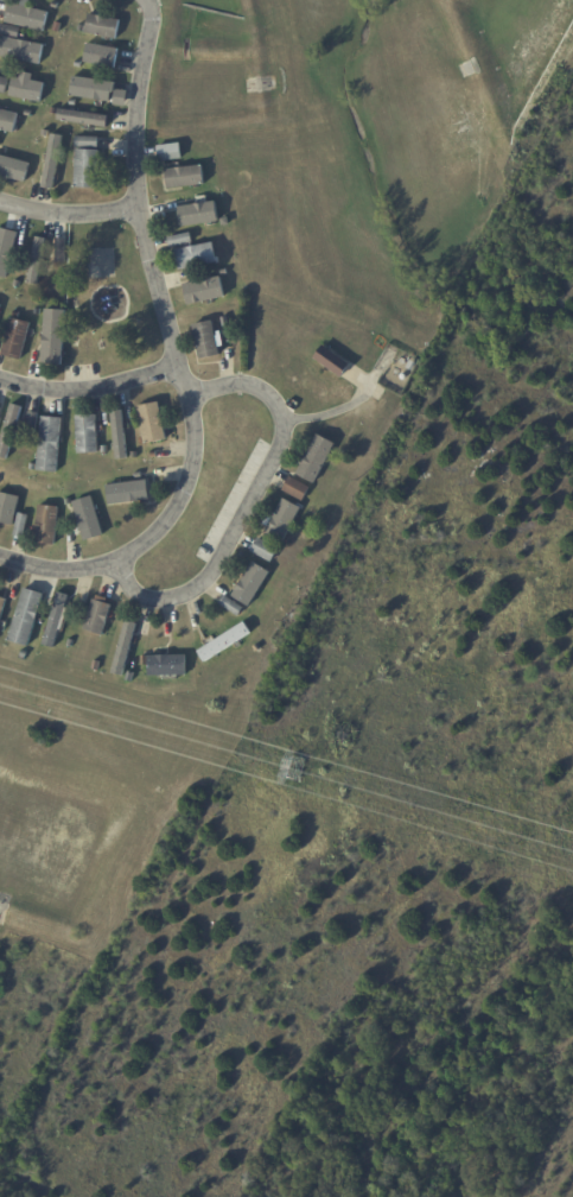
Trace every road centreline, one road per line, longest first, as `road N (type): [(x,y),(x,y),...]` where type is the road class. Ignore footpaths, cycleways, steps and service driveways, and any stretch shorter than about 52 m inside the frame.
road 1 (residential): [(145,0),(152,23),(138,87),(138,205),(193,422),(191,471),(154,531),(116,558),(55,568),(0,555)]
road 2 (residential): [(187,393),(225,384),(259,387),(281,407),(280,444),(199,584),(171,597),(145,596),(116,558)]
road 3 (residential): [(178,366),(70,390),(0,377)]
road 4 (residential): [(138,205),(69,214),(0,200)]

